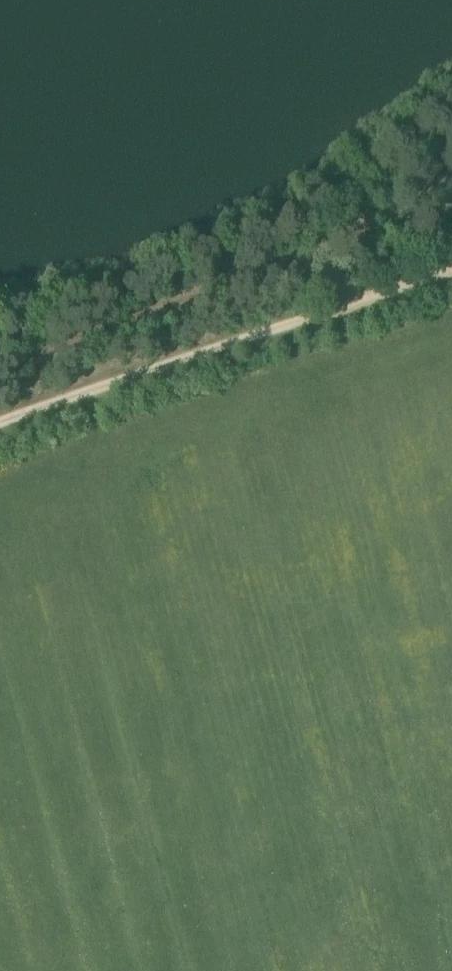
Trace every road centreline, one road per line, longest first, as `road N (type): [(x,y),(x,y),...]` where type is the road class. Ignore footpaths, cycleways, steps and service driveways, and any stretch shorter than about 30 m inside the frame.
road 1 (track): [(451,275),(0,434)]

